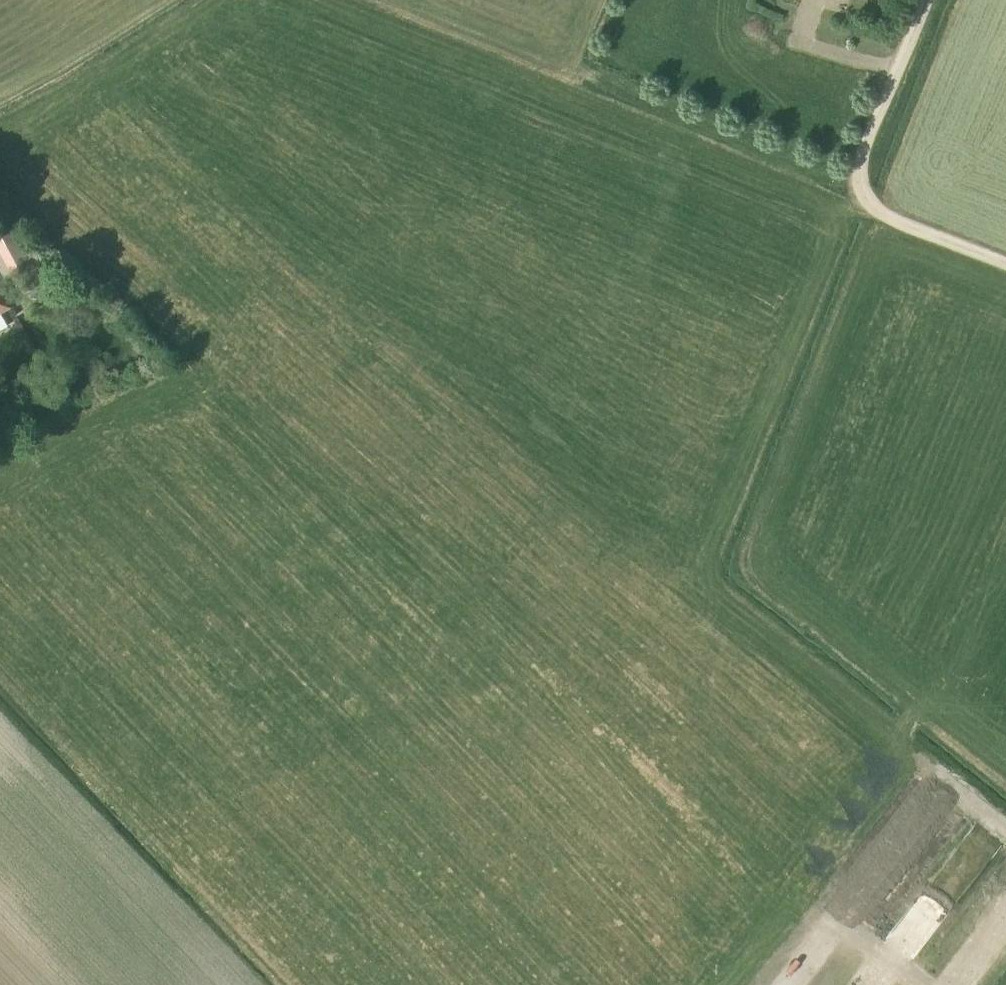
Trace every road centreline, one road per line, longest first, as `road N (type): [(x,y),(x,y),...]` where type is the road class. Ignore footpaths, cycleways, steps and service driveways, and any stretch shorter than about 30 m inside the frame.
road 1 (track): [(1005,265),(887,216),(869,205),(858,182),(858,157),(922,0)]

